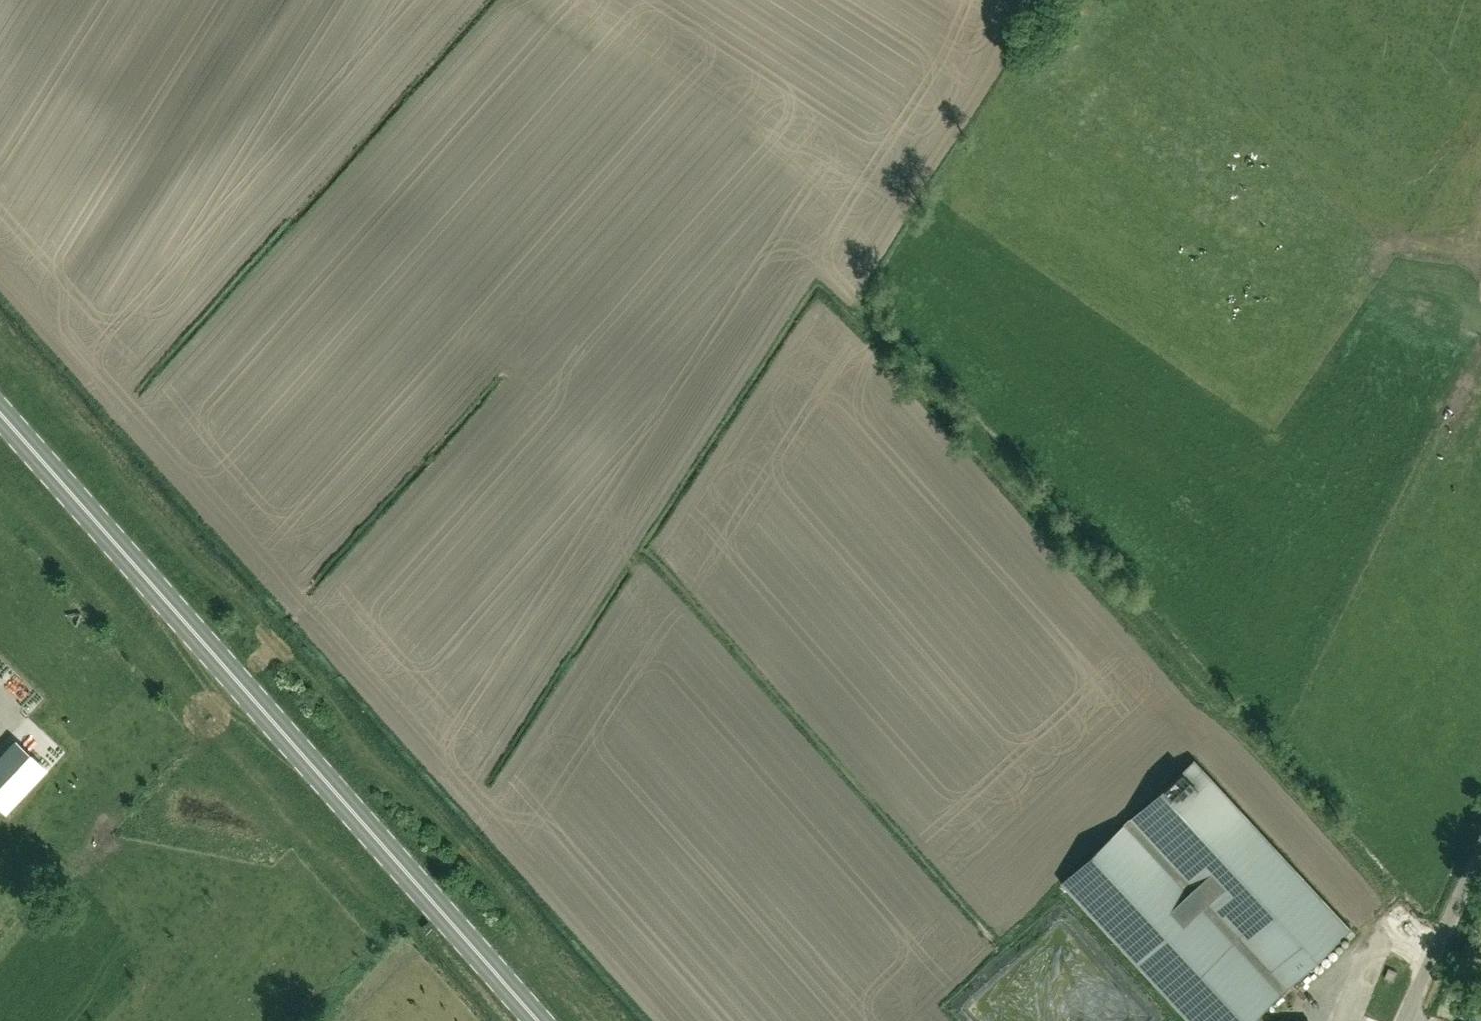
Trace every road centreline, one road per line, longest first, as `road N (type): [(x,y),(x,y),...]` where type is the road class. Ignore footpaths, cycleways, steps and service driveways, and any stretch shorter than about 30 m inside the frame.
road 1 (primary): [(537,1020),(0,415)]
road 2 (track): [(823,270),(1213,696),(1221,720)]
road 3 (unclassified): [(1405,1020),(1480,854)]

